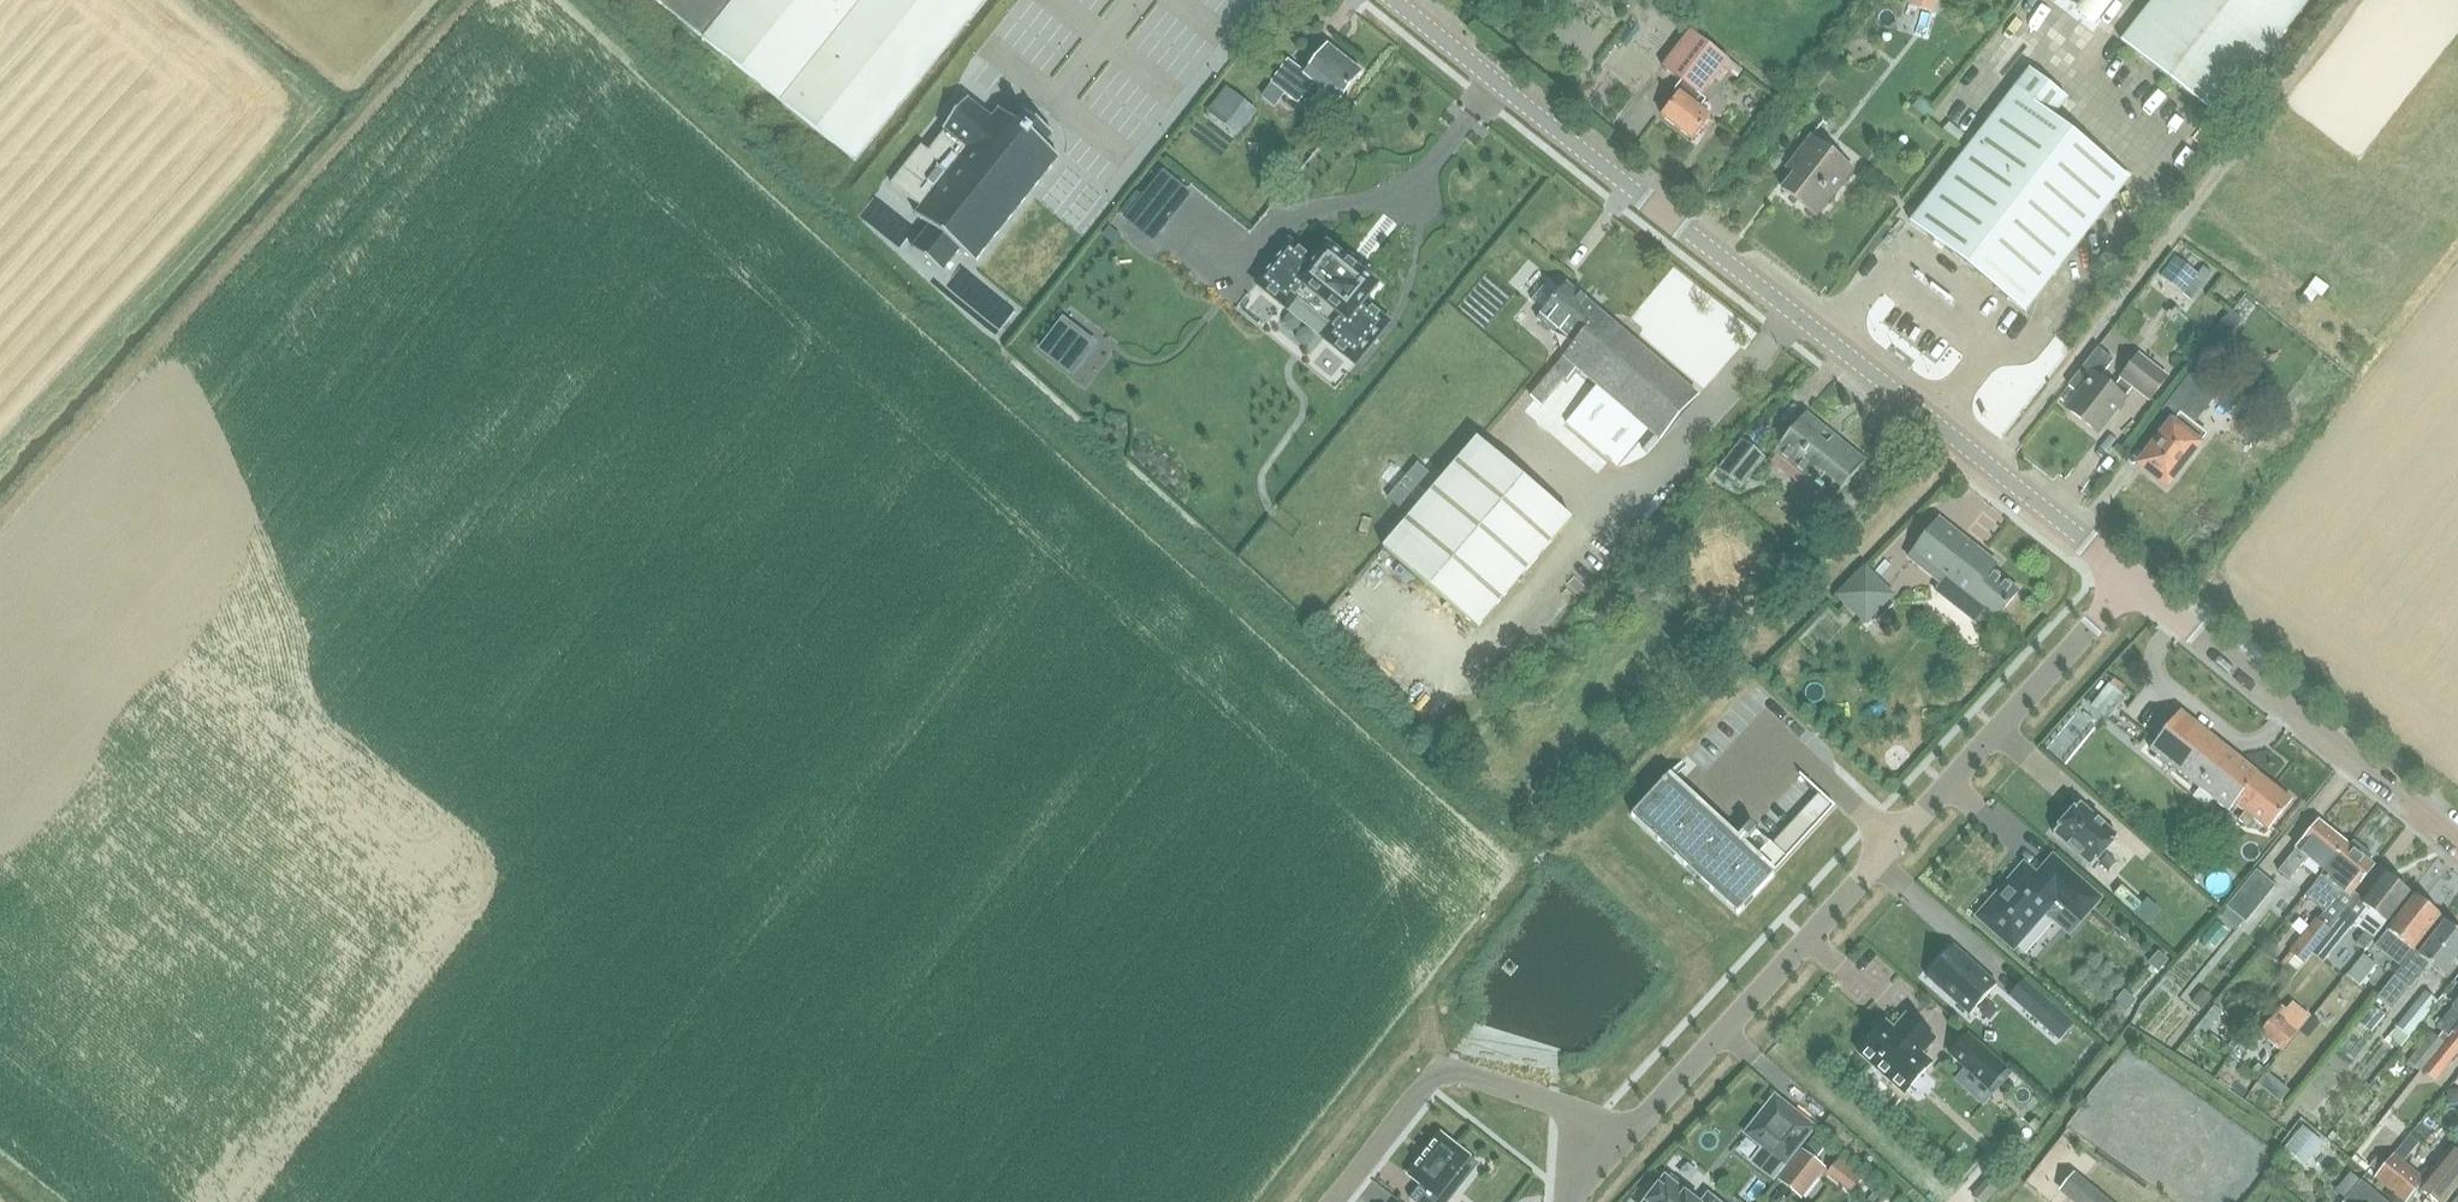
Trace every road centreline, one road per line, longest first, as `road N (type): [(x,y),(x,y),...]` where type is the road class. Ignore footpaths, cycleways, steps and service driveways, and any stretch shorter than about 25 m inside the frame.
road 1 (tertiary): [(1394,0),(2133,582)]
road 2 (tertiary): [(2133,582),(2457,843)]
road 3 (residential): [(1892,839),(1614,1142)]
road 4 (residential): [(2133,582),(1892,839)]
road 5 (residential): [(1334,1201),(1416,1099),(1442,1079),(1474,1080),(1596,1126),(1614,1142)]
road 6 (residential): [(1892,839),(1783,749),(1722,816)]

